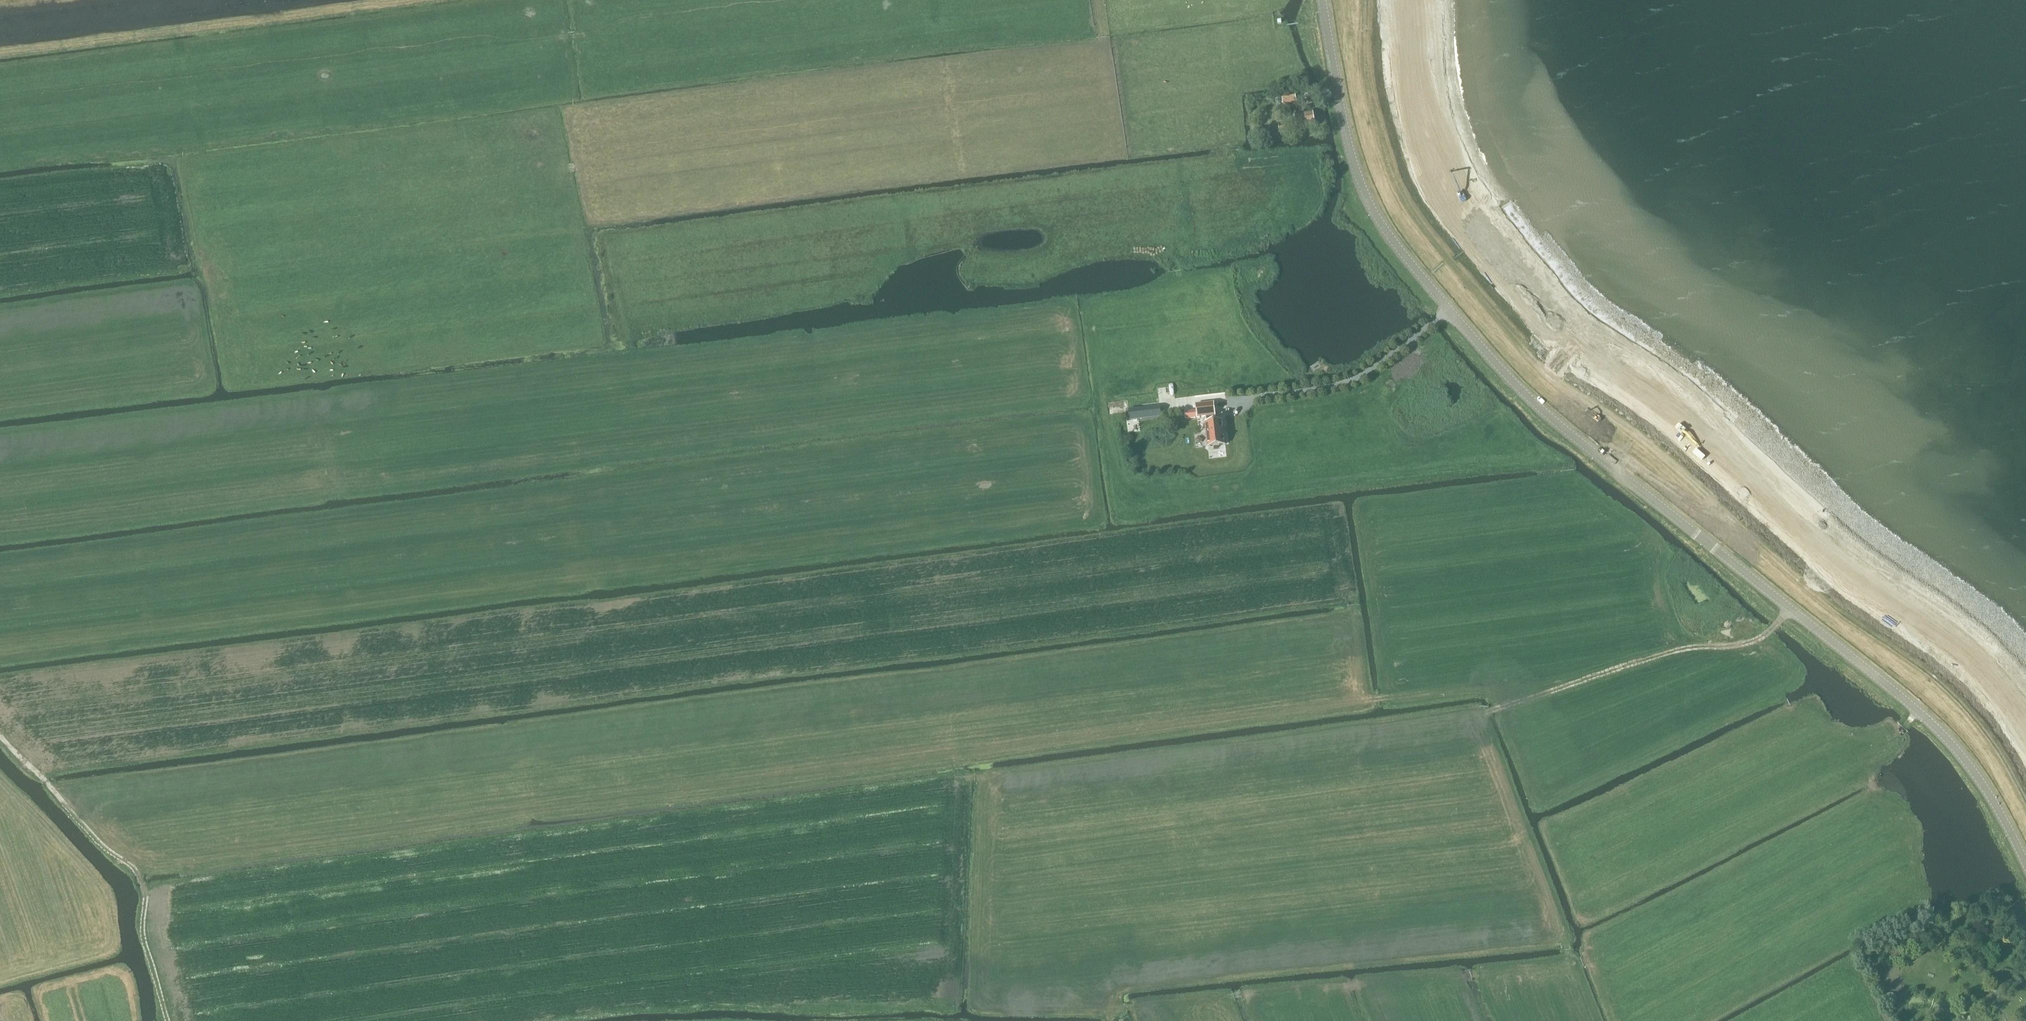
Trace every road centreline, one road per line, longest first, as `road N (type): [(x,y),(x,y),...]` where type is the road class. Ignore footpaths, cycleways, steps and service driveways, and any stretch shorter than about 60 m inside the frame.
road 1 (tertiary): [(1325,0),(1361,181),(1375,215),(1450,312),(1531,401),(1907,700),(1972,767),(2025,862)]
road 2 (track): [(171,1020),(133,867),(108,852),(0,735)]
road 3 (track): [(1486,716),(1621,667),(1690,649),(1737,648),(1767,637),(1794,612)]

